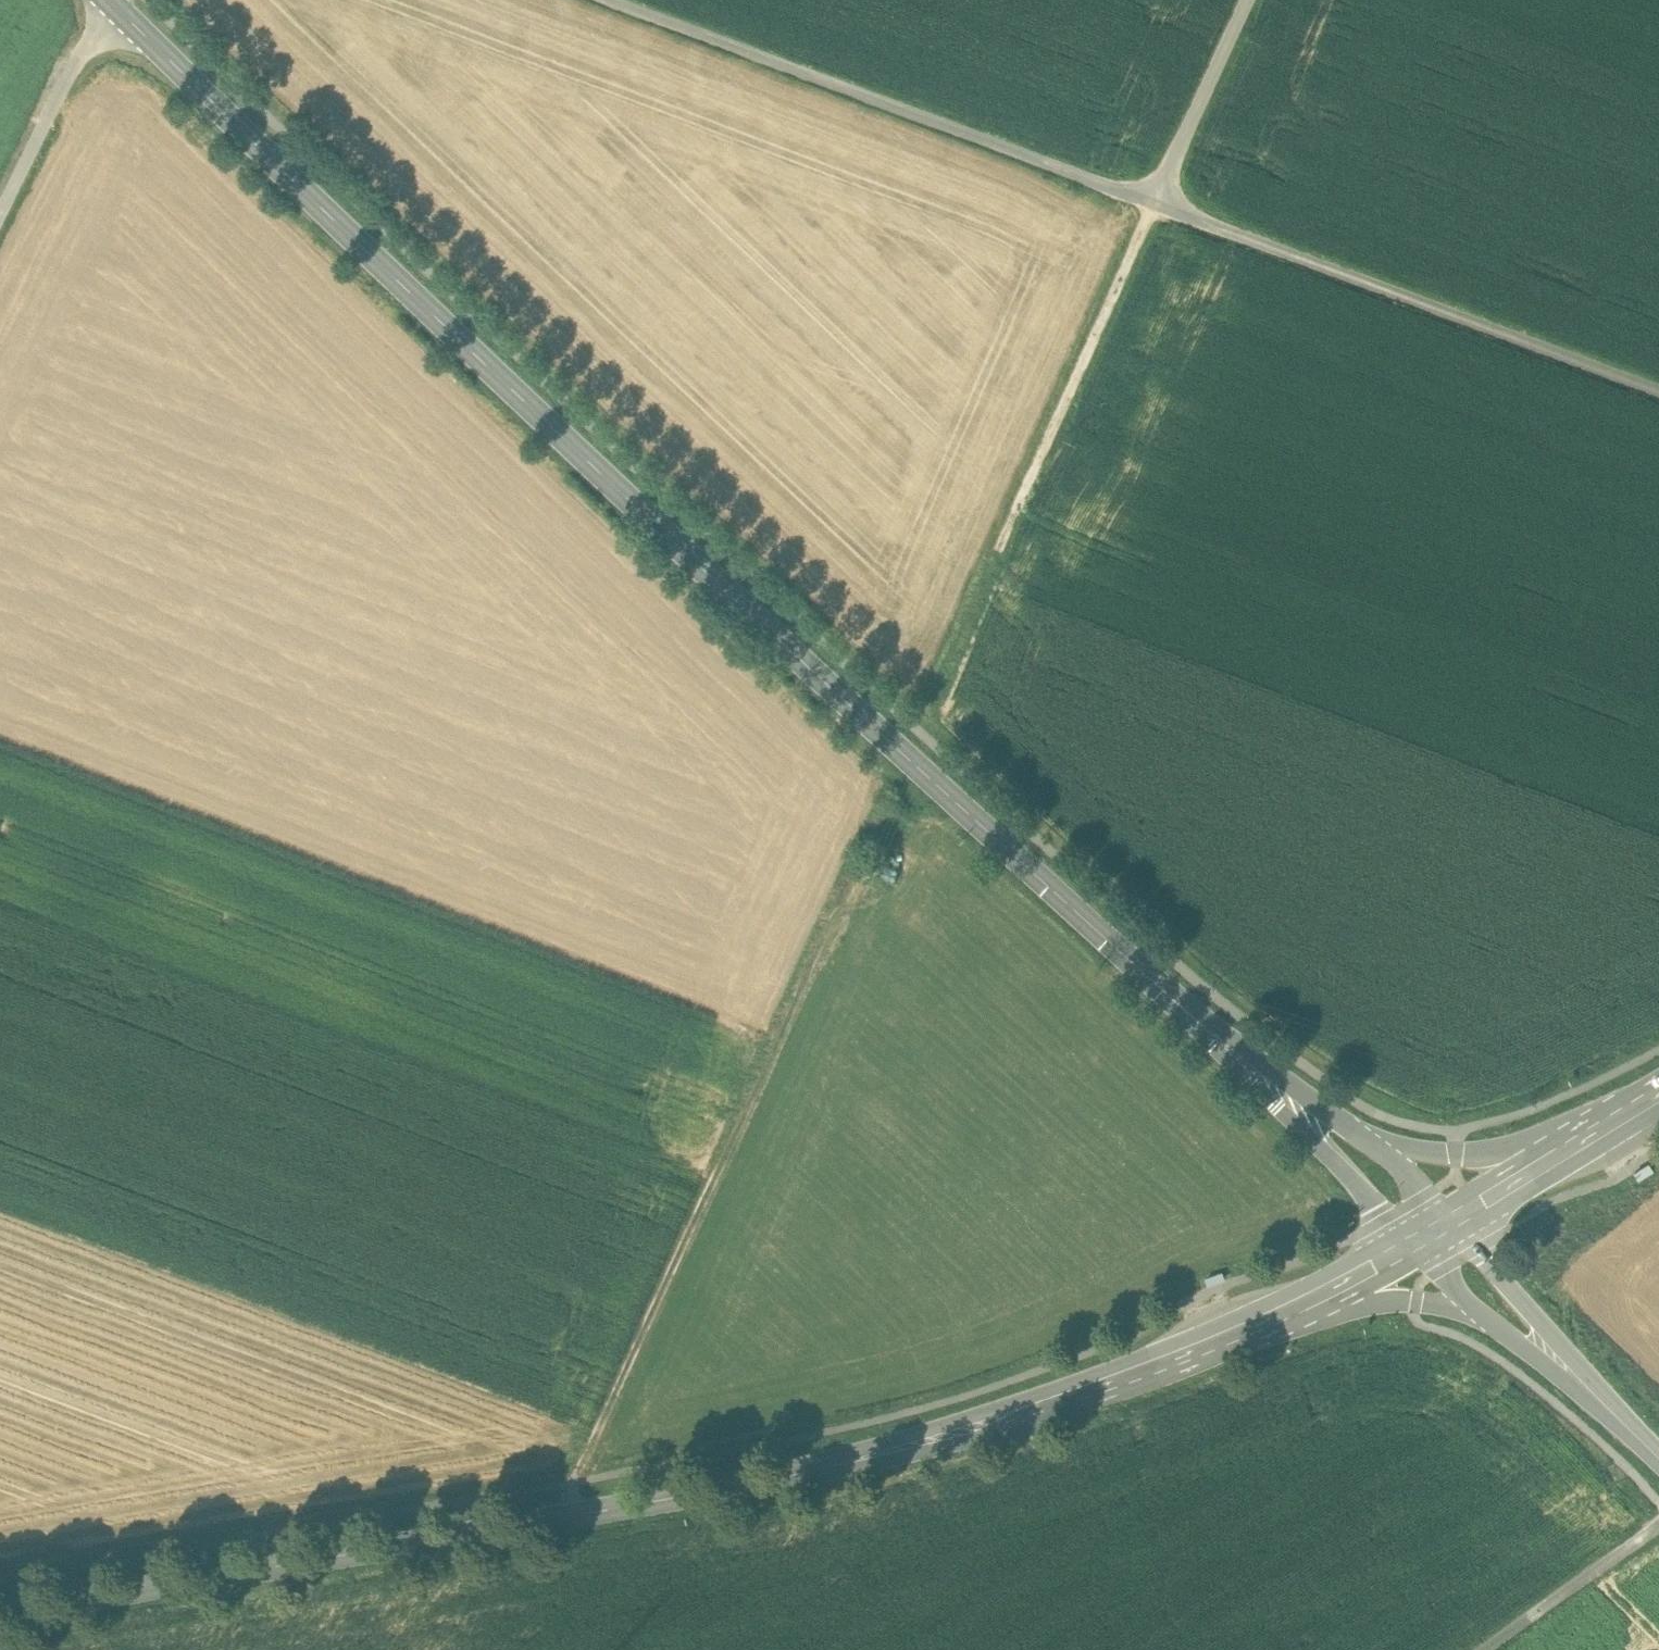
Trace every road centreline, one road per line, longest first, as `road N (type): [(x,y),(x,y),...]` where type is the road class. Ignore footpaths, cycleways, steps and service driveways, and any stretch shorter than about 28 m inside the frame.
road 1 (tertiary): [(115,0),(484,363),(1302,1110)]
road 2 (secondary): [(0,1612),(692,1493),(955,1431),(1128,1377),(1308,1297)]
road 3 (track): [(577,1514),(574,1484),(824,930)]
road 4 (track): [(904,751),(1155,204)]
road 5 (unclassified): [(620,0),(1155,204)]
road 6 (unclassified): [(1155,204),(1658,392)]
road 7 (secondary): [(1584,1134),(1481,1154),(1428,1153),(1302,1110)]
road 8 (secondary): [(1308,1297),(1466,1308),(1554,1356)]
road 9 (track): [(0,210),(103,0)]
road 10 (residential): [(1155,204),(1247,0)]
road 11 (unclassified): [(1478,1649),(1658,1522)]
road 12 (secondary): [(1430,1229),(1584,1134)]
road 13 (tertiary): [(1430,1229),(1554,1356)]
road 14 (tertiary): [(1302,1110),(1430,1229)]
road 15 (tertiary): [(1554,1356),(1658,1458)]
road 16 (secondary): [(1308,1297),(1430,1229)]

